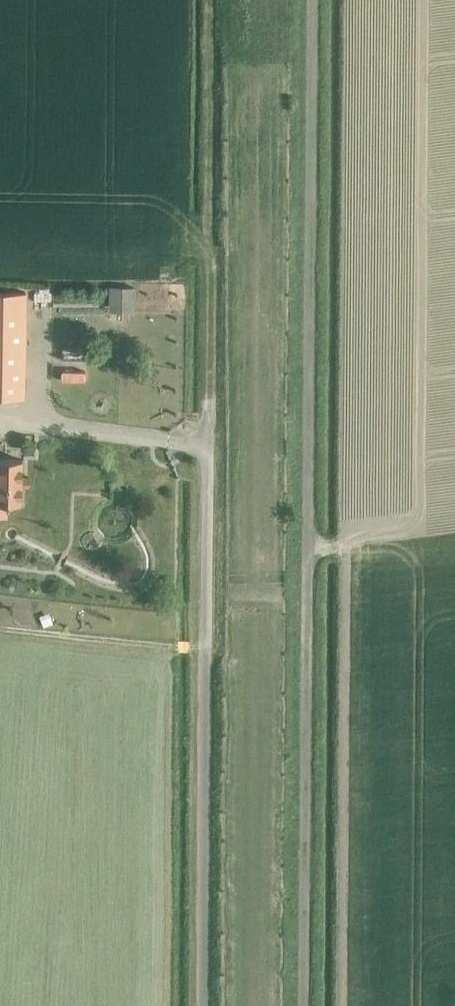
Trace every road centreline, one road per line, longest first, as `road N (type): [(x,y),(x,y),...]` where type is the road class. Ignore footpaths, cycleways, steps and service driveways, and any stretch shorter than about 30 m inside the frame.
road 1 (track): [(304,1005),(313,0)]
road 2 (unclassified): [(208,1005),(207,439)]
road 3 (track): [(219,0),(218,269),(207,439)]

